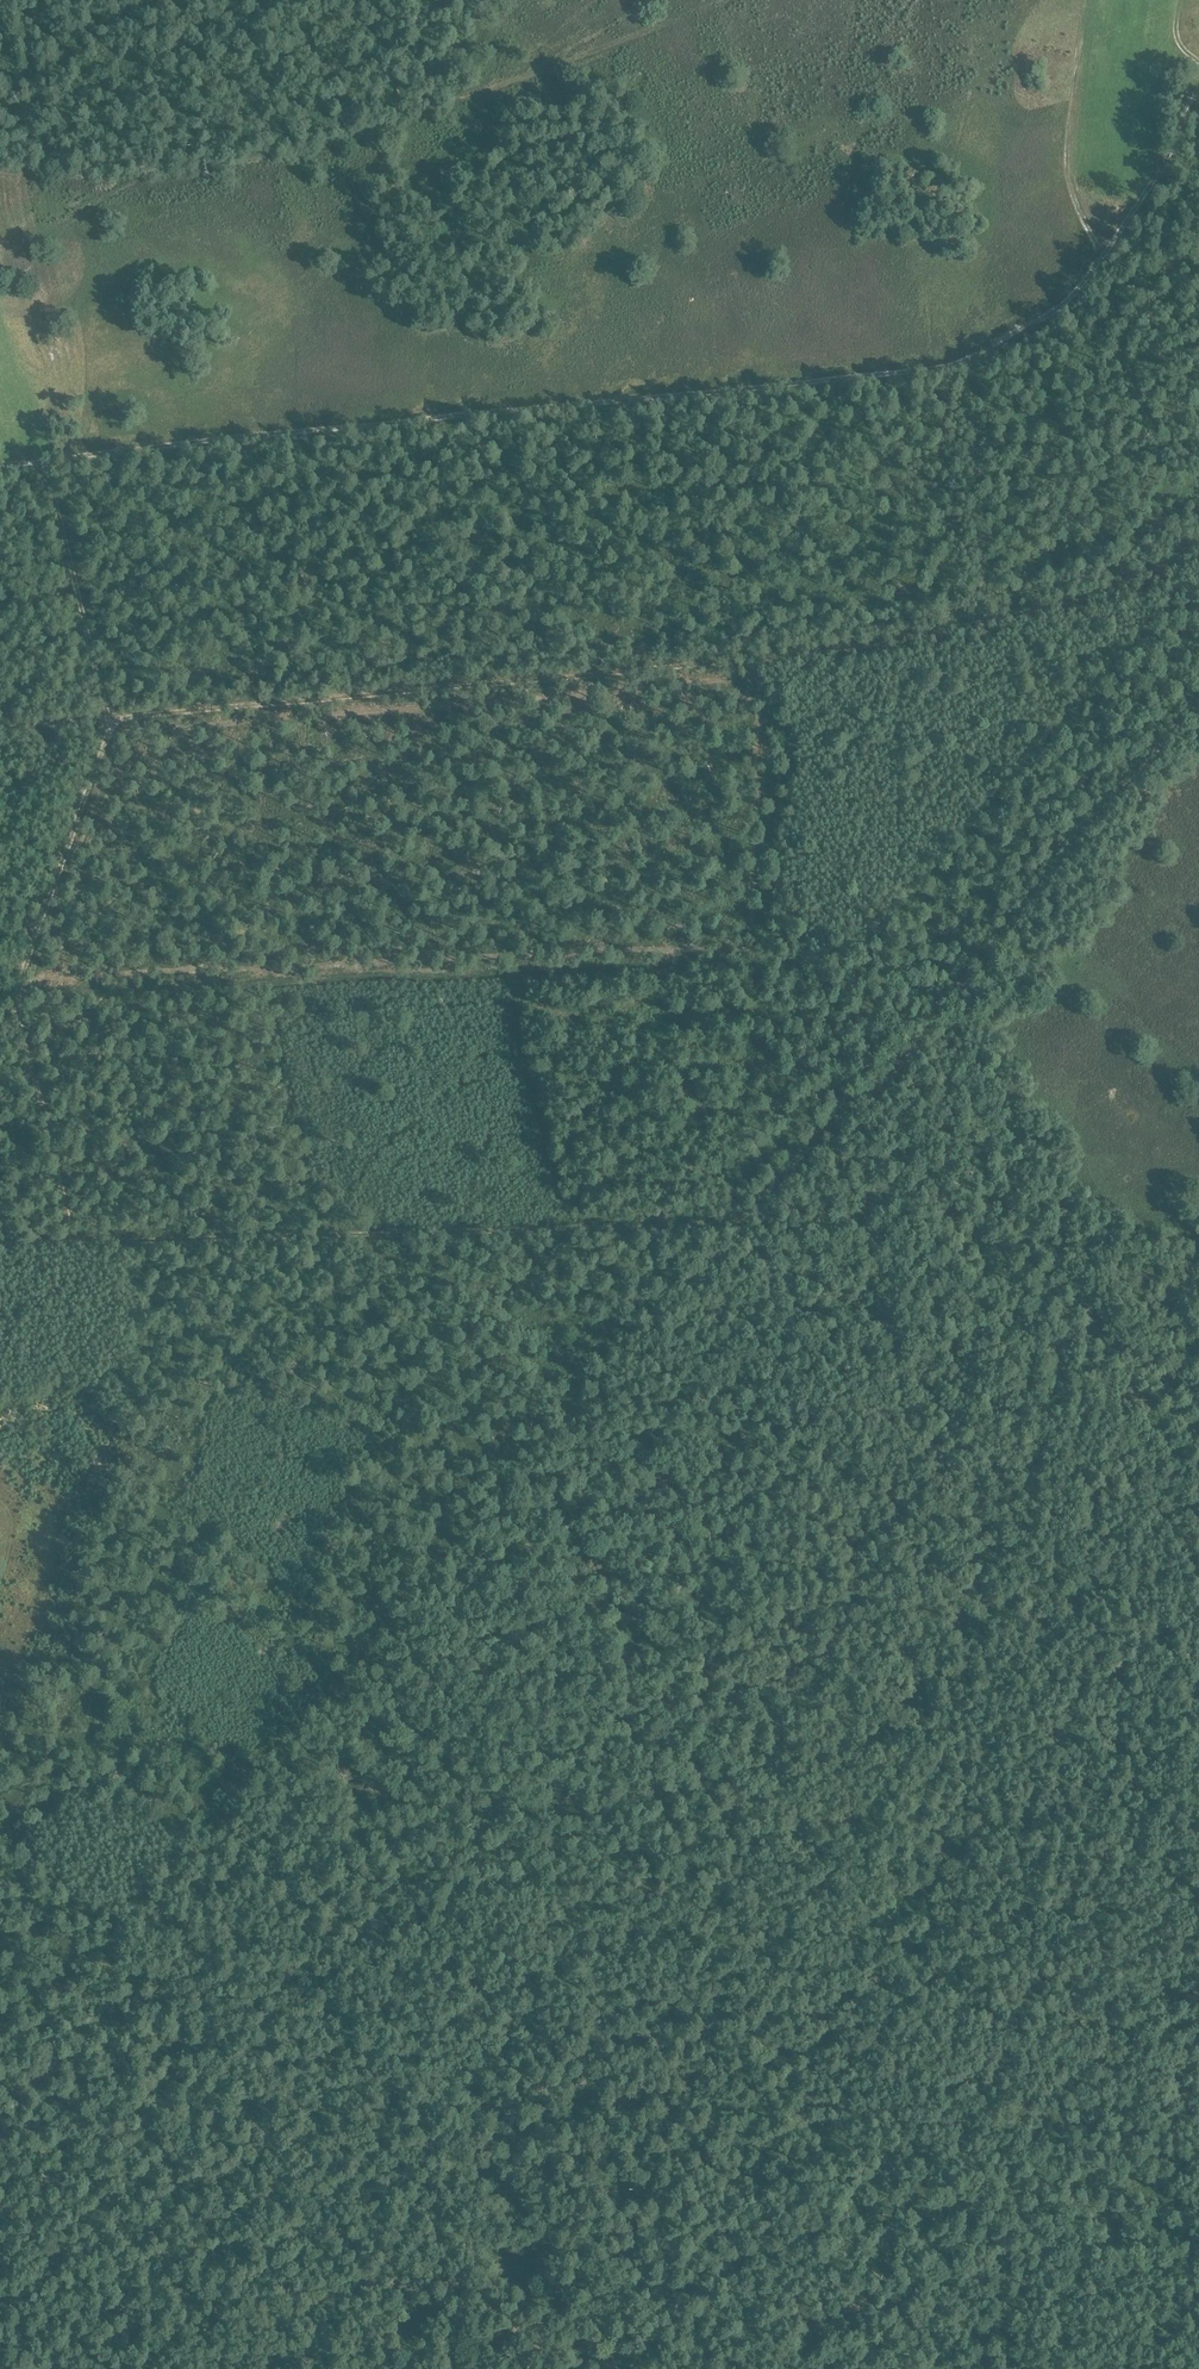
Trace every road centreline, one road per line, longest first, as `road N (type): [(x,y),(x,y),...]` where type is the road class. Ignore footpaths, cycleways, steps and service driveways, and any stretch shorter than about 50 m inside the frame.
road 1 (track): [(70,1243),(730,1223),(893,1078),(970,967),(1198,699)]
road 2 (track): [(0,460),(993,353),(1054,311),(1104,250),(1196,78)]
road 3 (track): [(0,729),(875,644),(1058,605),(1198,547)]
road 4 (track): [(45,455),(108,719),(16,1004),(70,1243)]

